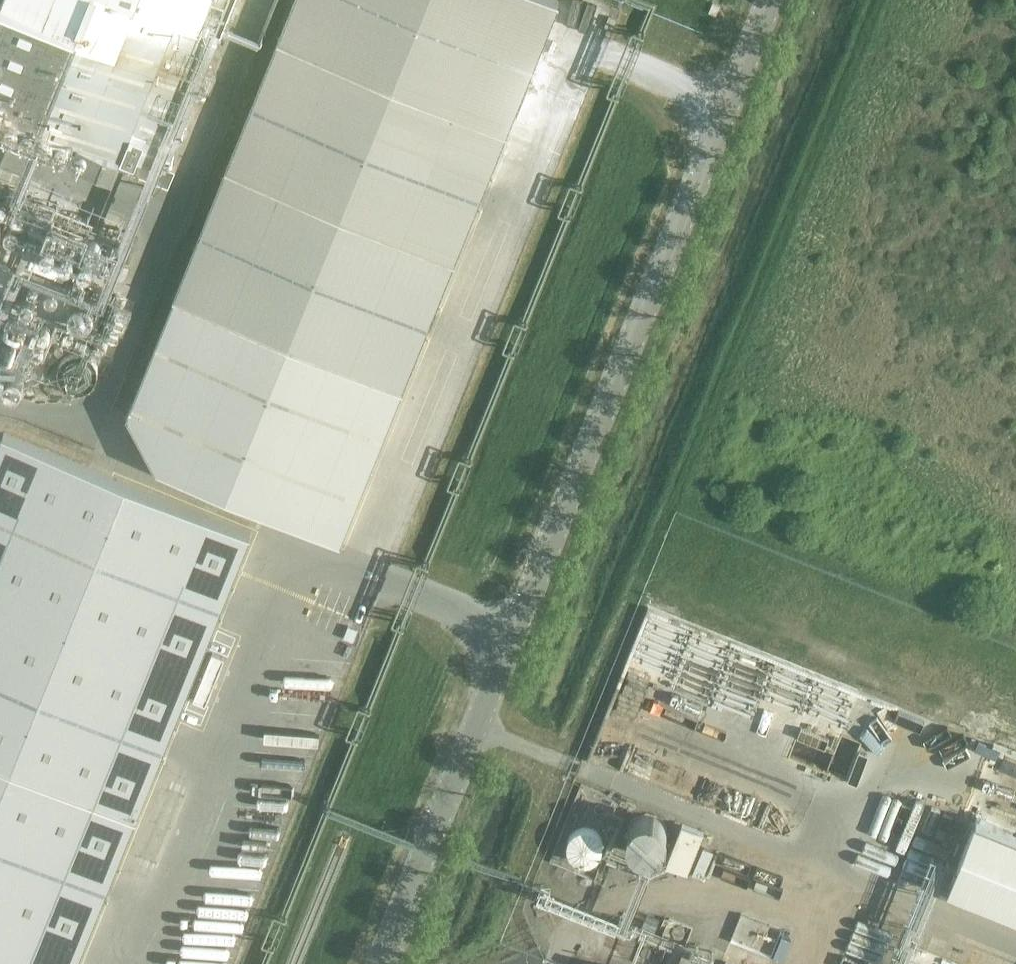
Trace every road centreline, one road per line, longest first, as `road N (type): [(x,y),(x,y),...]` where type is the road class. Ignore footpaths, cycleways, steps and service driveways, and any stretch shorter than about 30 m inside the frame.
road 1 (tertiary): [(509,630),(723,104)]
road 2 (tertiary): [(375,963),(509,630)]
road 3 (unclassified): [(723,104),(570,45)]
road 4 (unclassified): [(509,630),(381,576)]

